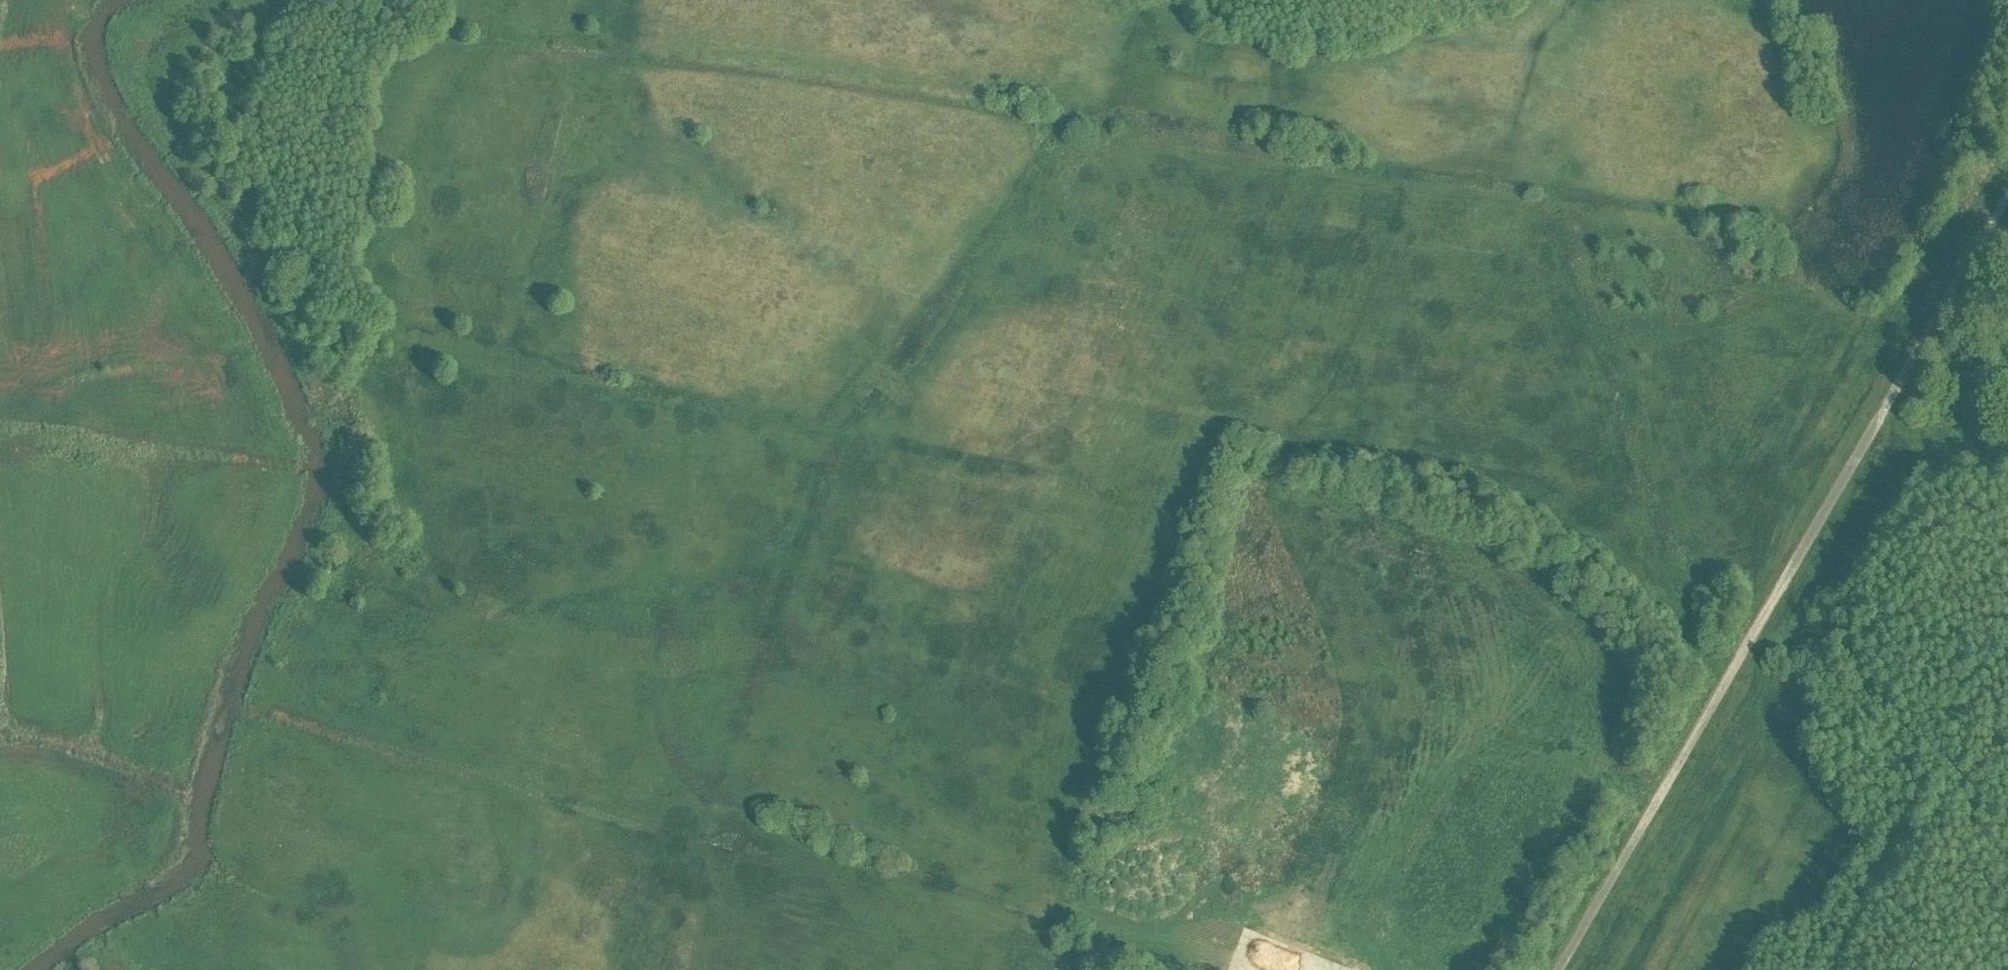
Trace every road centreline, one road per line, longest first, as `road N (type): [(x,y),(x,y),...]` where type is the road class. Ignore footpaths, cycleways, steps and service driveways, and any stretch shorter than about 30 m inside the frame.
road 1 (track): [(2007,200),(1559,969)]

